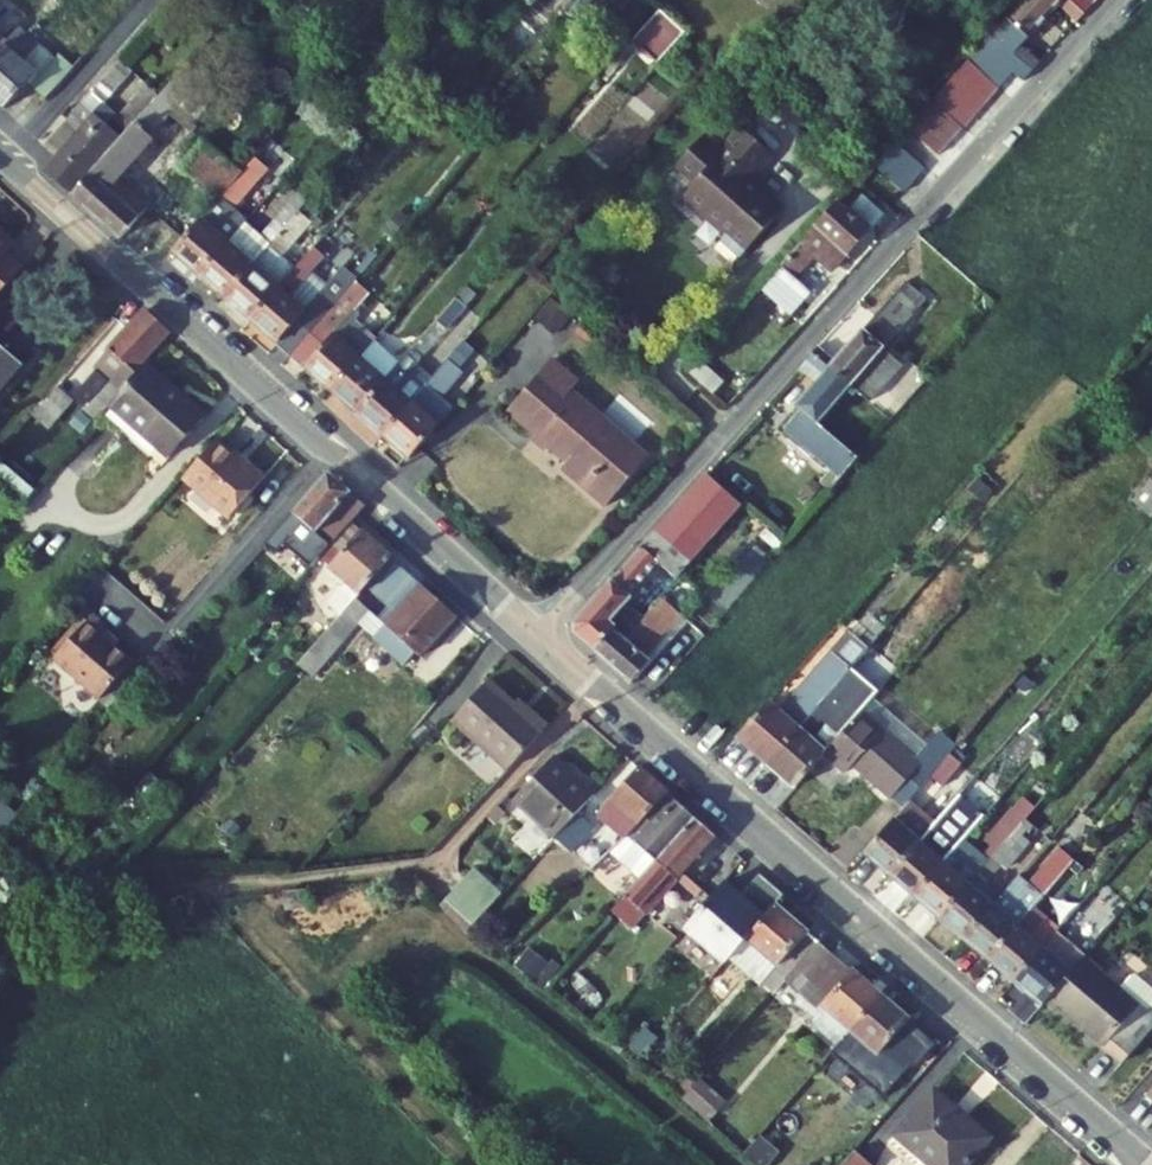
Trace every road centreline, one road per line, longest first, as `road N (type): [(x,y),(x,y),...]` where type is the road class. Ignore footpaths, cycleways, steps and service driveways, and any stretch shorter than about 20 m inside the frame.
road 1 (residential): [(534,632),(1114,0)]
road 2 (residential): [(1139,1164),(534,632)]
road 3 (residential): [(534,632),(0,151)]

